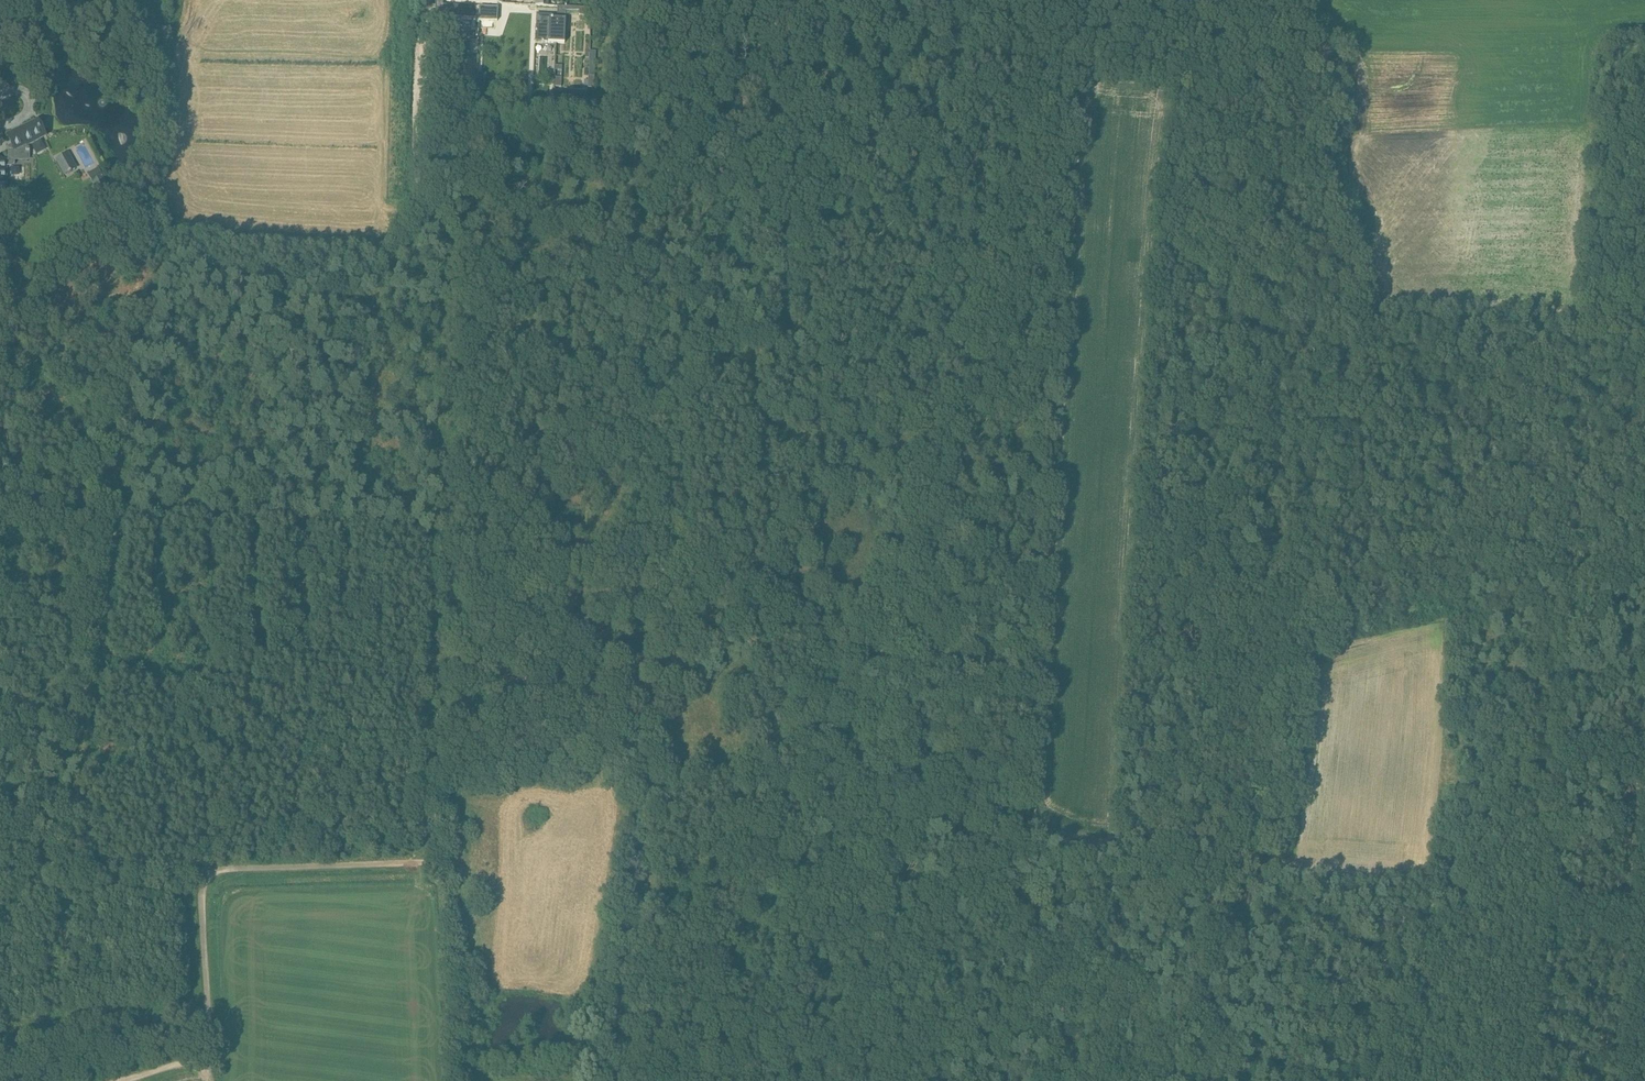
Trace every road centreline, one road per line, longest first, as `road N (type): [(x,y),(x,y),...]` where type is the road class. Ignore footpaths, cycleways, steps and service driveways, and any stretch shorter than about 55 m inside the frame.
road 1 (unclassified): [(120,1080),(210,1054),(202,892),(213,872),(430,863)]

